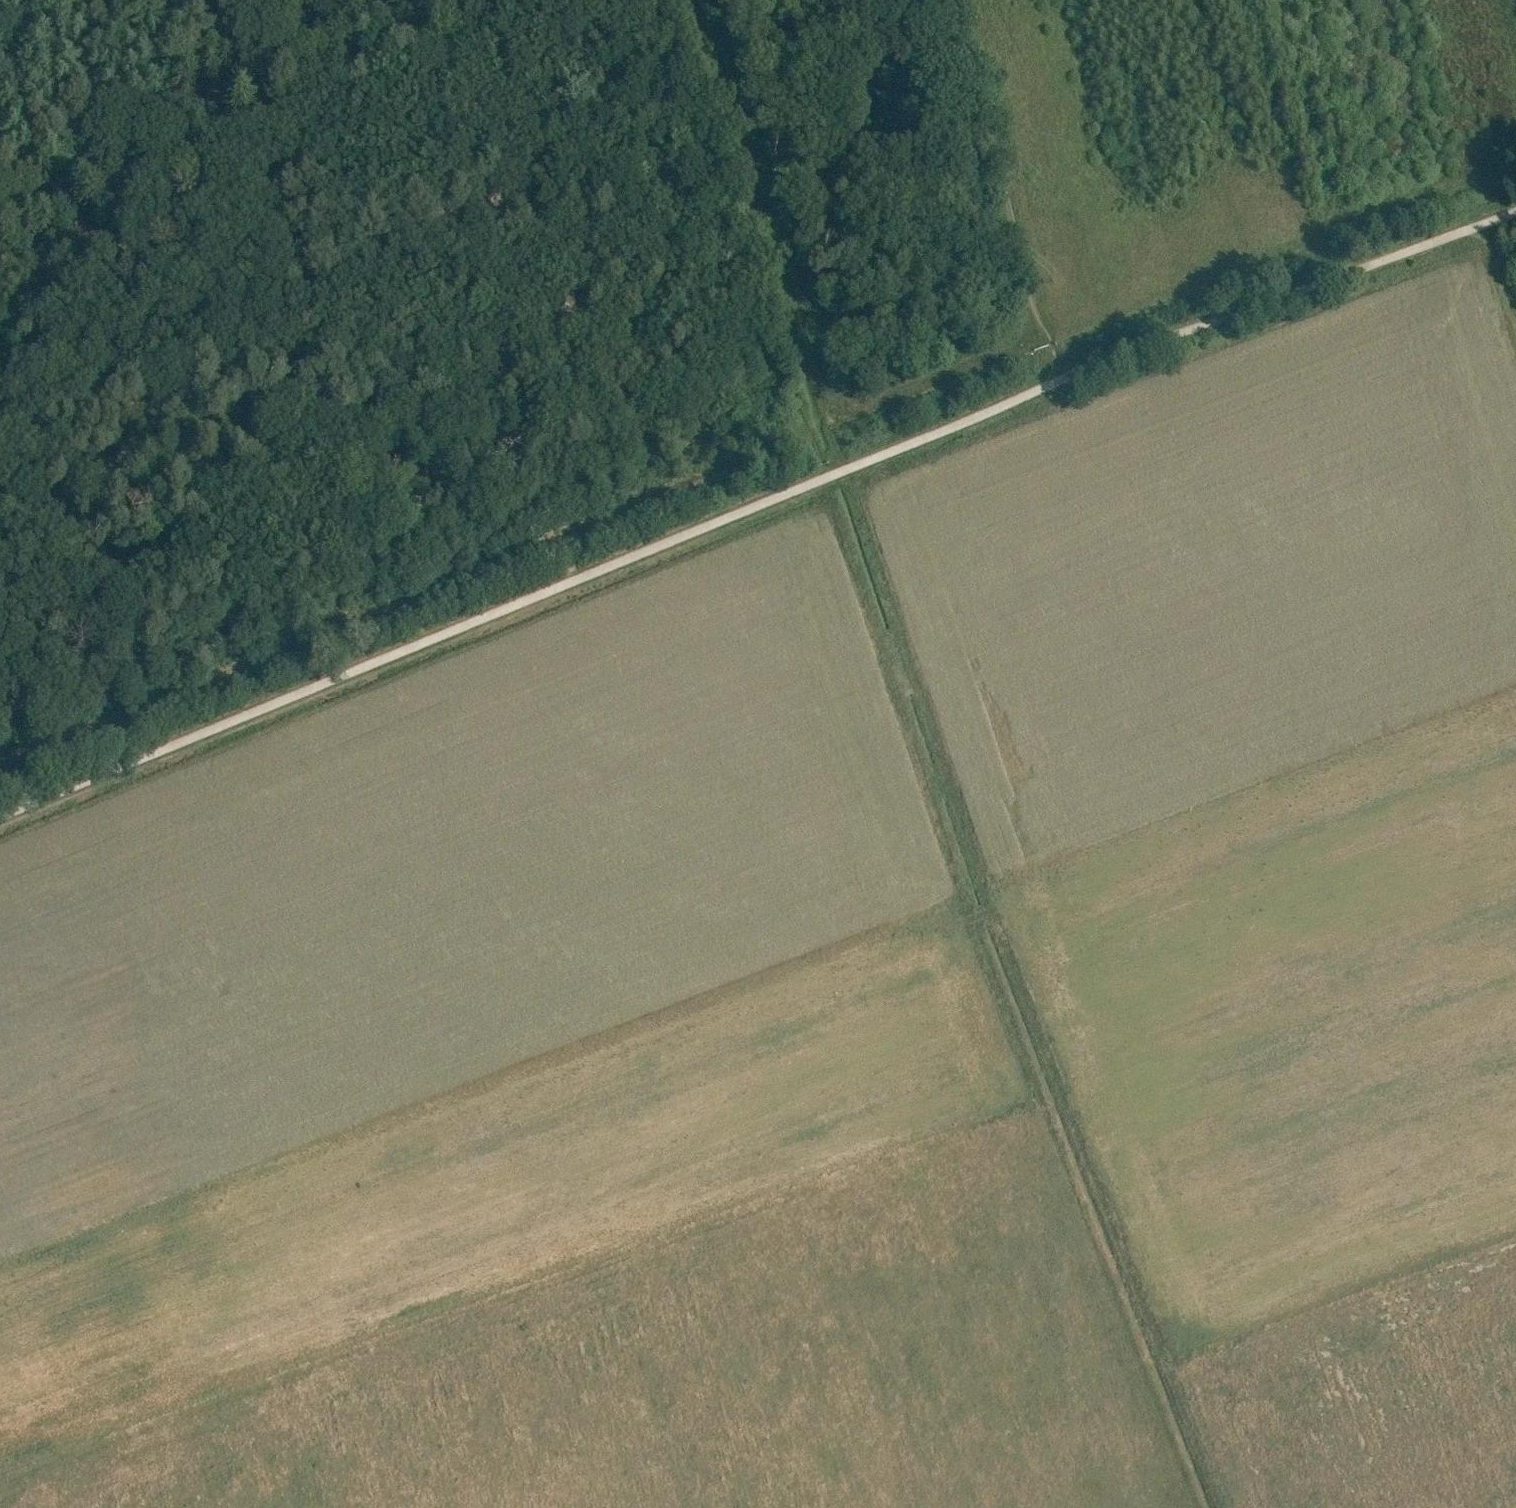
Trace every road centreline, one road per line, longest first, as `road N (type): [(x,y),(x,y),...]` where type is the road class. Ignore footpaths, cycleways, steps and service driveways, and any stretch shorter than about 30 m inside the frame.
road 1 (track): [(952,0),(1052,384)]
road 2 (track): [(248,70),(365,0)]

